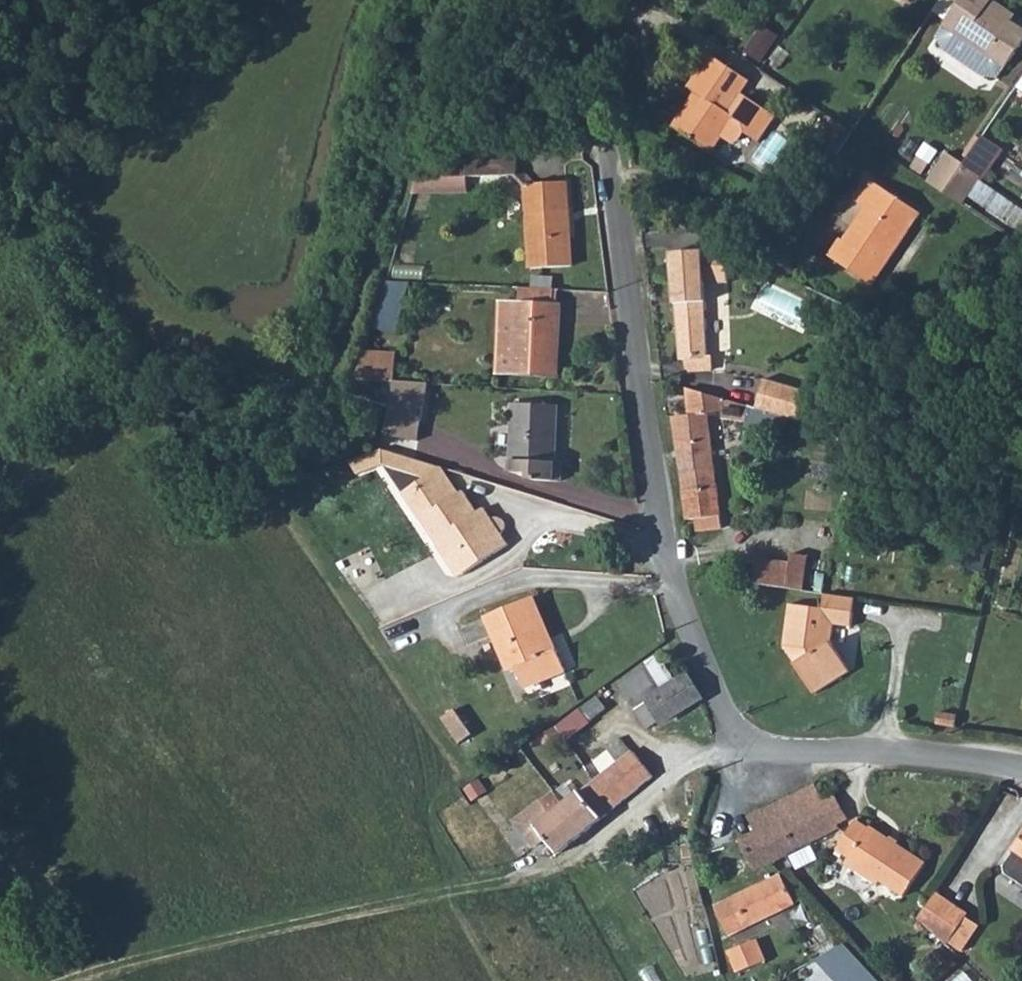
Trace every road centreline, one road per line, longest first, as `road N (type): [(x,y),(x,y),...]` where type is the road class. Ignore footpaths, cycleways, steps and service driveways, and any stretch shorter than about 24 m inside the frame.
road 1 (residential): [(1021,770),(891,752),(742,752),(676,591),(647,456),(586,0)]
road 2 (track): [(742,752),(667,780),(561,865),(515,882),(252,933),(69,980)]

